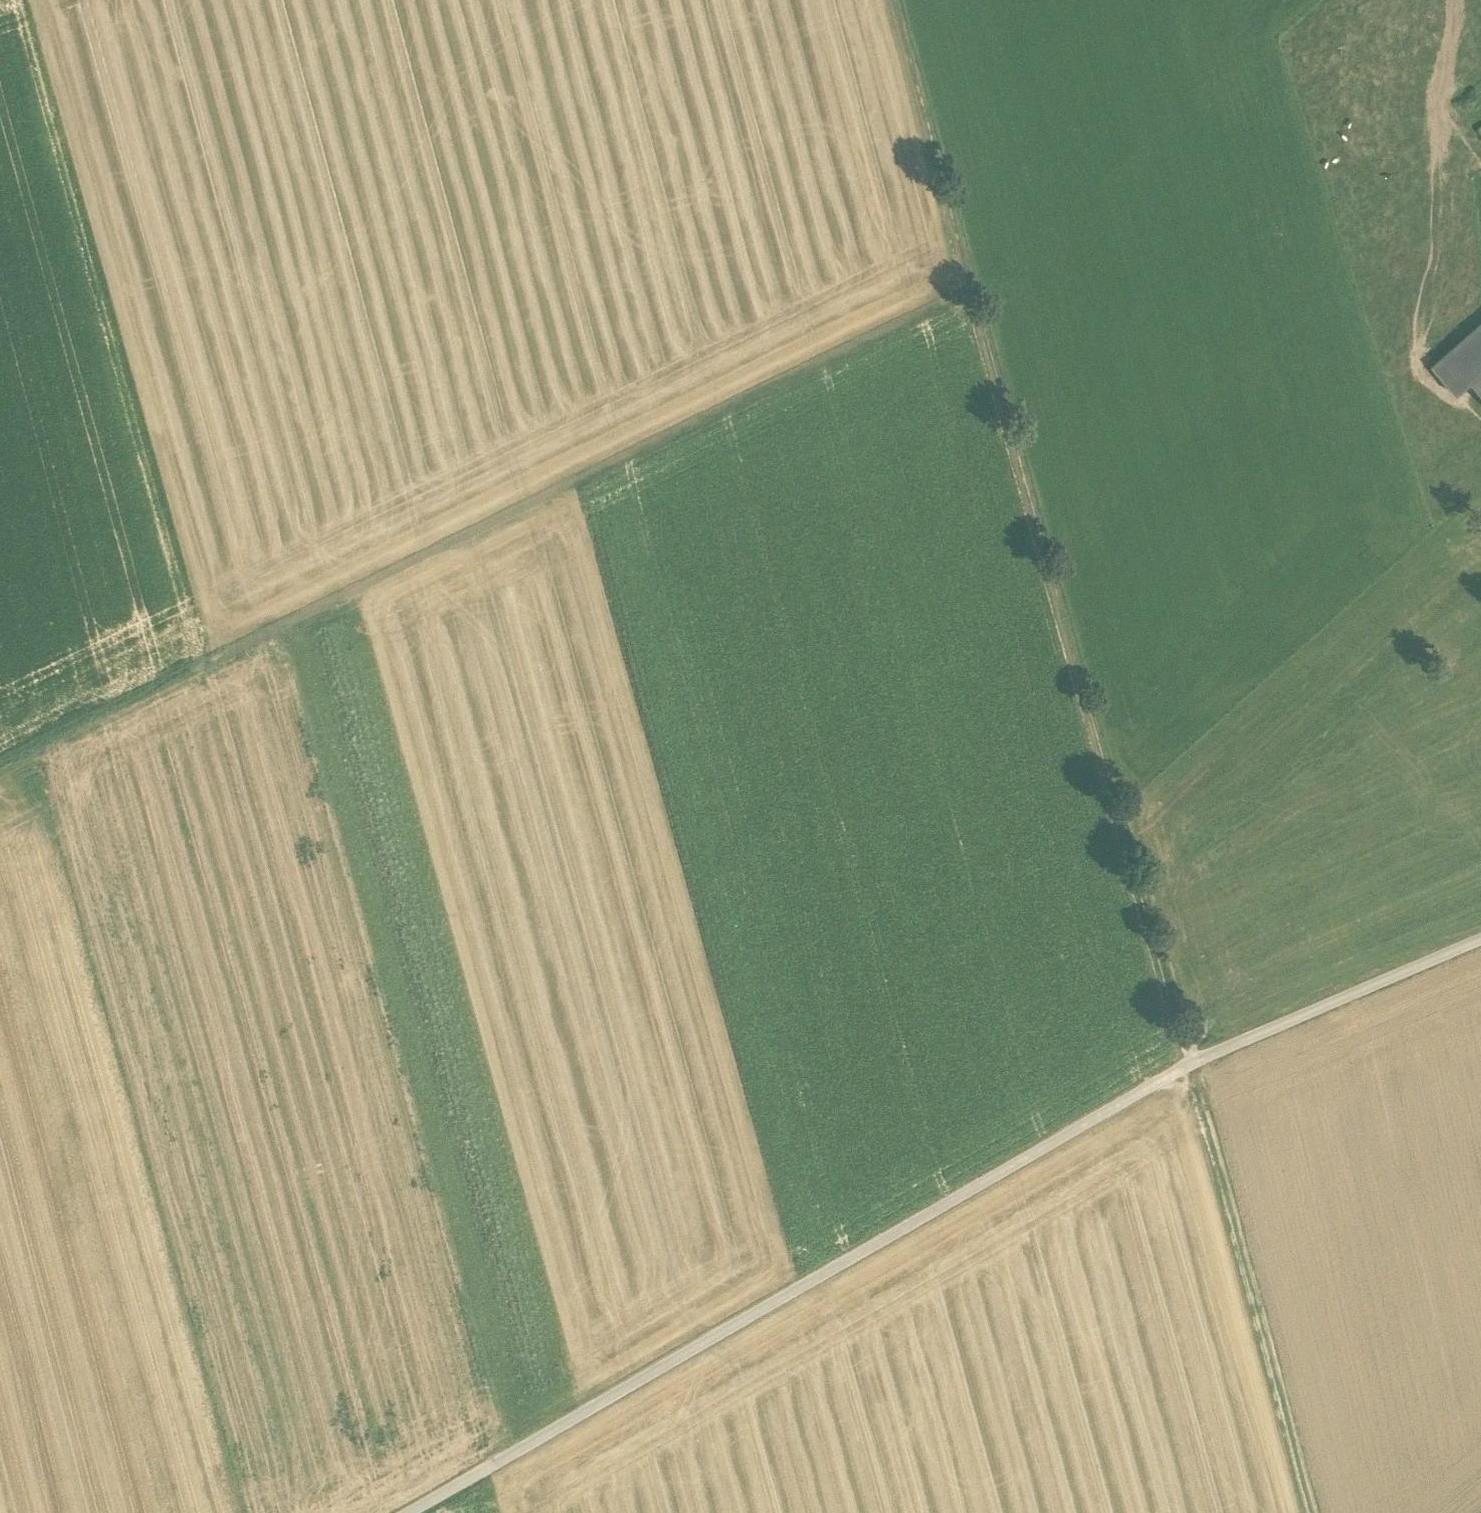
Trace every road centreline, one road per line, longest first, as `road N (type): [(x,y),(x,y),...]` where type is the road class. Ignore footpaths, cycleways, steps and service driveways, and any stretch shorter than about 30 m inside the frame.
road 1 (track): [(1305,1512),(891,0)]
road 2 (track): [(1480,940),(1183,1065),(407,1512)]
road 3 (track): [(971,288),(0,764)]

